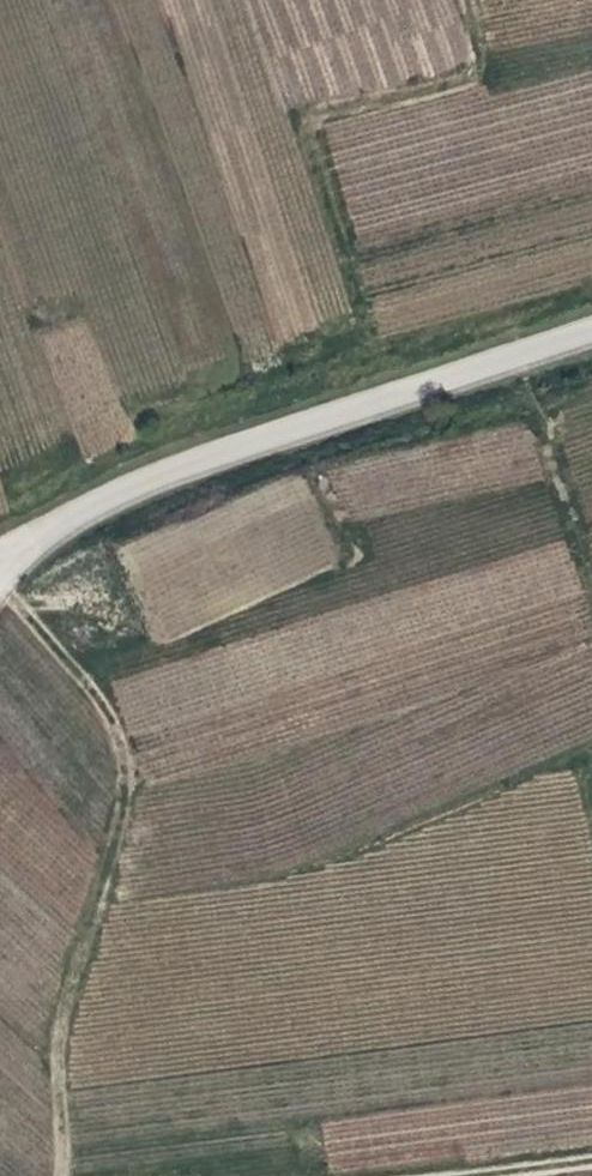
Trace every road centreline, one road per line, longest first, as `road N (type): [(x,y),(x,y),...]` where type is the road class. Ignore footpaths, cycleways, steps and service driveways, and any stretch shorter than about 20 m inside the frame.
road 1 (track): [(65,1175),(54,1052),(119,835),(124,766),(94,690),(0,588)]
road 2 (unclassified): [(591,335),(138,482),(6,562)]
road 3 (track): [(469,0),(480,80),(322,116),(311,129),(394,399)]
road 4 (track): [(442,1175),(591,1160)]

